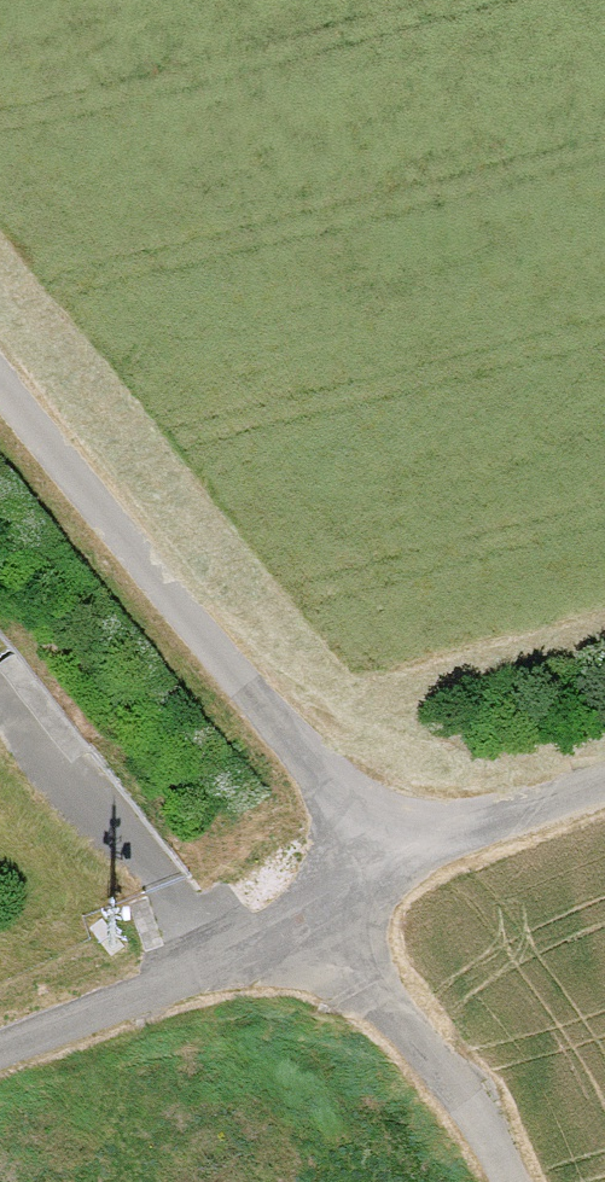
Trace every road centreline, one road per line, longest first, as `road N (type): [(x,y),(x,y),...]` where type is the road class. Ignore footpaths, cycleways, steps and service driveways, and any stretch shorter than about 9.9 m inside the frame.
road 1 (motorway): [(0,542),(604,100)]
road 2 (track): [(0,1053),(325,912),(357,968),(460,1093),(510,1181)]
road 3 (motorway): [(379,0),(0,311)]
road 4 (track): [(225,959),(0,696)]
road 5 (track): [(325,912),(381,875),(604,782)]

